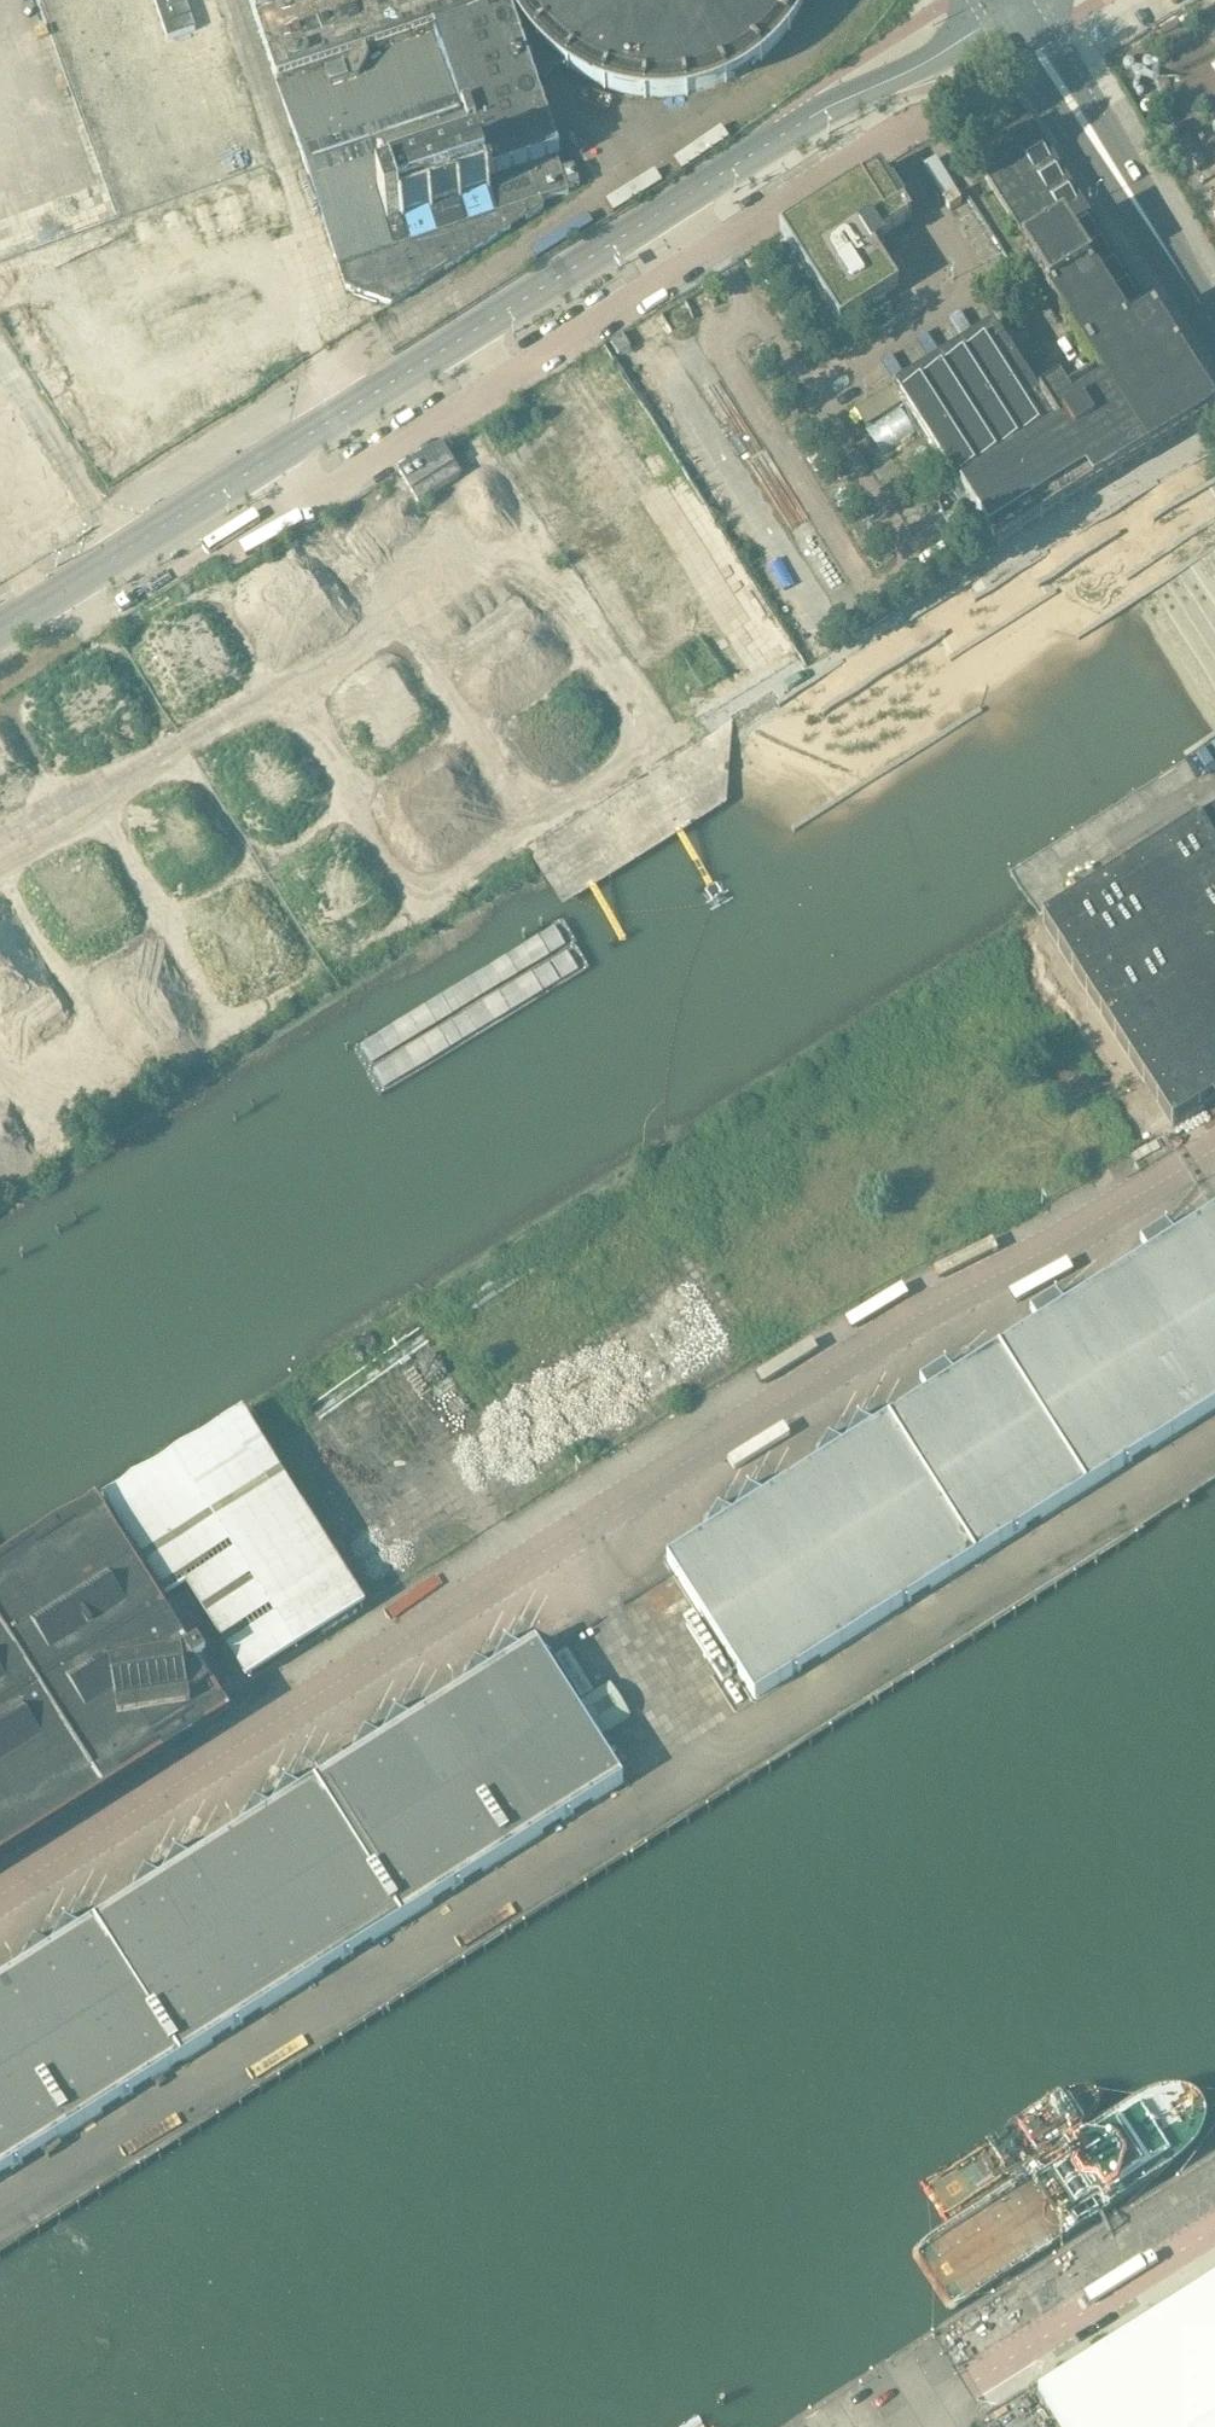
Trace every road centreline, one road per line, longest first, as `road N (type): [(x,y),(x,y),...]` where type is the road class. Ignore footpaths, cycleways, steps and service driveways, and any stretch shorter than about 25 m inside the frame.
road 1 (unclassified): [(662,215),(1012,13)]
road 2 (unclassified): [(1214,328),(1012,13)]
road 3 (unclassified): [(298,507),(104,629),(33,608)]
road 4 (unclassified): [(969,2386),(1214,2232)]
road 5 (unclassified): [(930,116),(688,258)]
road 6 (unclassified): [(33,608),(268,461)]
road 7 (unclassified): [(464,338),(662,215)]
road 8 (unclassified): [(493,382),(298,507)]
road 9 (unclassified): [(268,461),(464,338)]
road 10 (unclassified): [(688,258),(493,382)]

